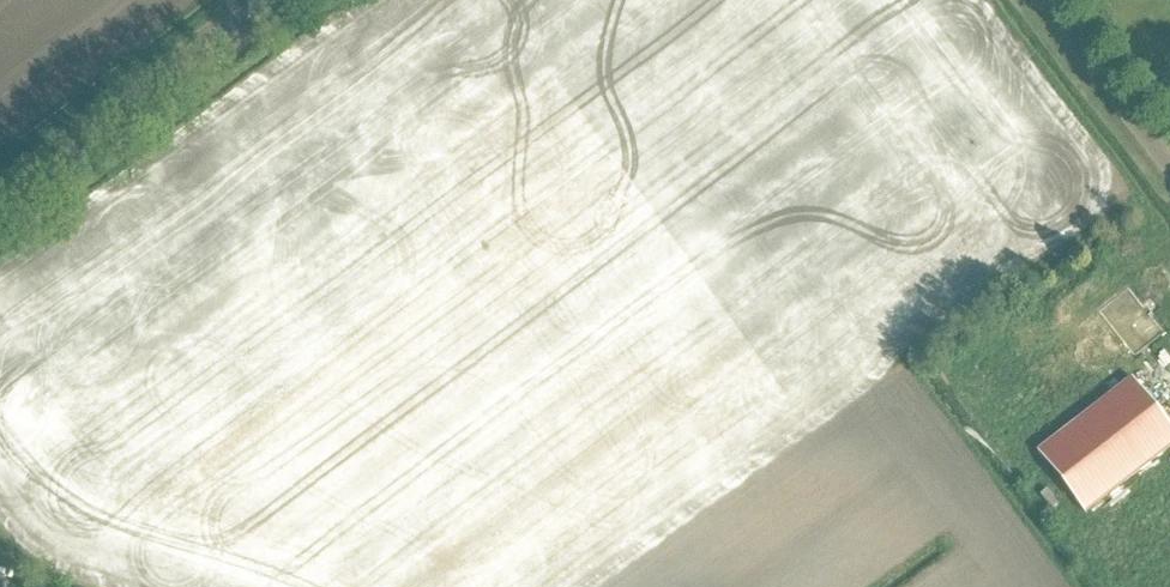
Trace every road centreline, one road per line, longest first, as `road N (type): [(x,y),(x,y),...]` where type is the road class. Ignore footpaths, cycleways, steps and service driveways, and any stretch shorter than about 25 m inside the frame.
road 1 (tertiary): [(0,185),(246,0)]
road 2 (unclassified): [(1169,144),(1058,0)]

